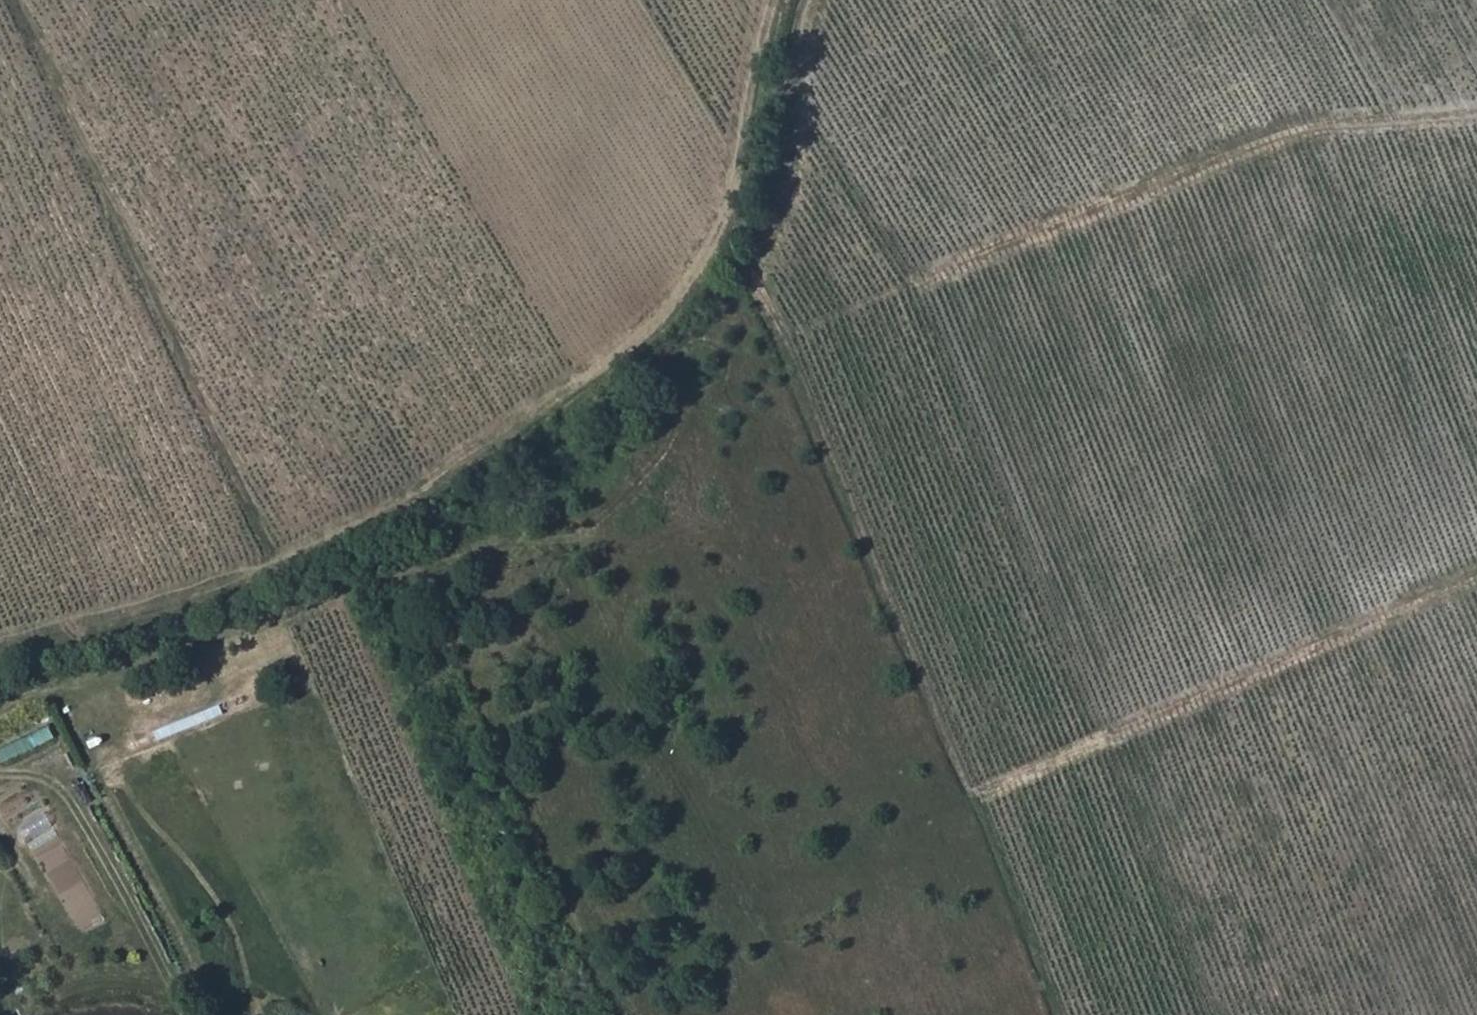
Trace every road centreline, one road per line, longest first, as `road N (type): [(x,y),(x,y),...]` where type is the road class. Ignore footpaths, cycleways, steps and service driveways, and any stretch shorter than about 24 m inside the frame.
road 1 (track): [(0,644),(258,577),(555,412),(708,269),(767,0)]
road 2 (track): [(1476,108),(1320,133),(921,281)]
road 3 (track): [(982,796),(1476,580)]

